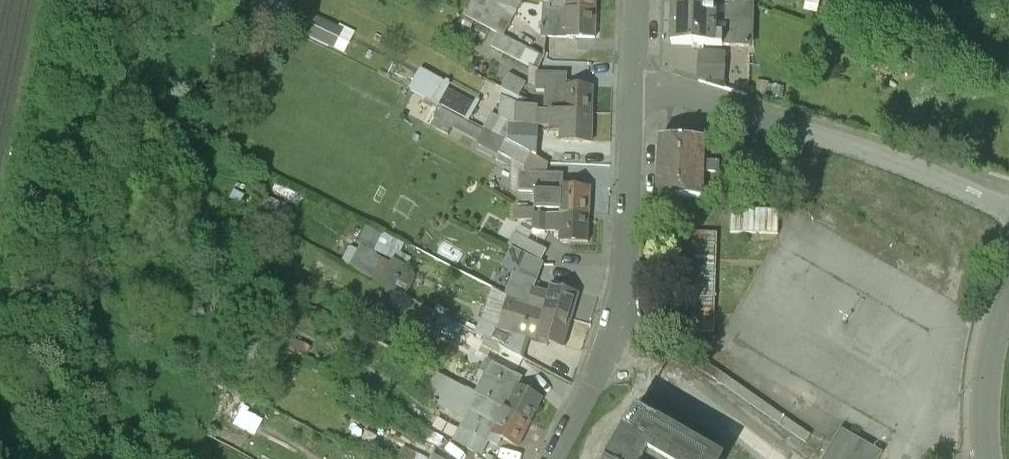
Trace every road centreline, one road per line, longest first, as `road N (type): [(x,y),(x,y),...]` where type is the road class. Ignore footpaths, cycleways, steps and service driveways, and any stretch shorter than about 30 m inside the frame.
road 1 (residential): [(633,82),(621,305),(545,458)]
road 2 (residential): [(1008,199),(633,82)]
road 3 (secondary): [(986,458),(983,395),(1008,295)]

